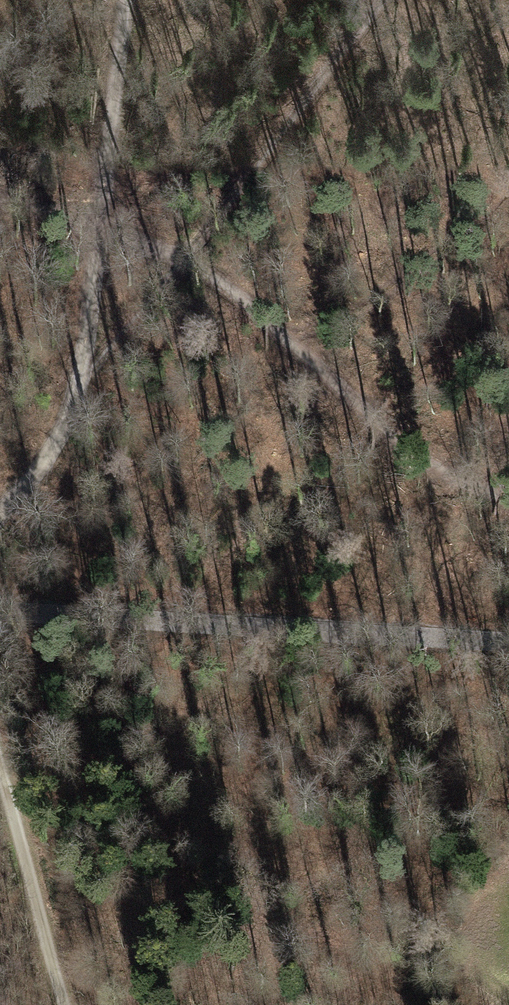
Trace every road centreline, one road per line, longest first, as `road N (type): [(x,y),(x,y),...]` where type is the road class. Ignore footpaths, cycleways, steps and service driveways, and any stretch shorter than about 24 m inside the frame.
road 1 (track): [(0,519),(79,405),(128,0)]
road 2 (unclassified): [(508,647),(0,620)]
road 3 (track): [(66,1004),(0,759)]

